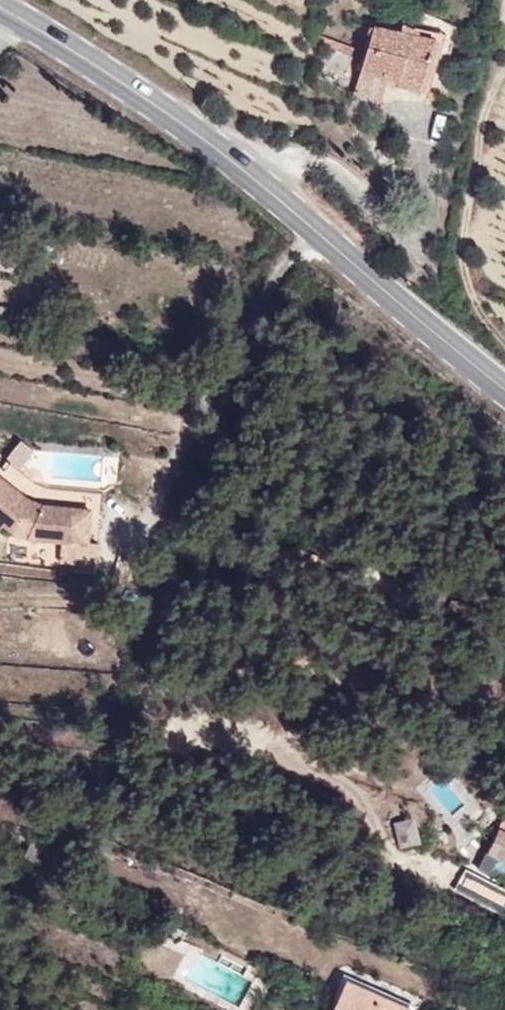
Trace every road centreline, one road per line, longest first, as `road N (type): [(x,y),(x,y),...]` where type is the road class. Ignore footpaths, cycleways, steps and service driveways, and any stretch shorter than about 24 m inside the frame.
road 1 (secondary): [(0,7),(163,111),(504,392)]

